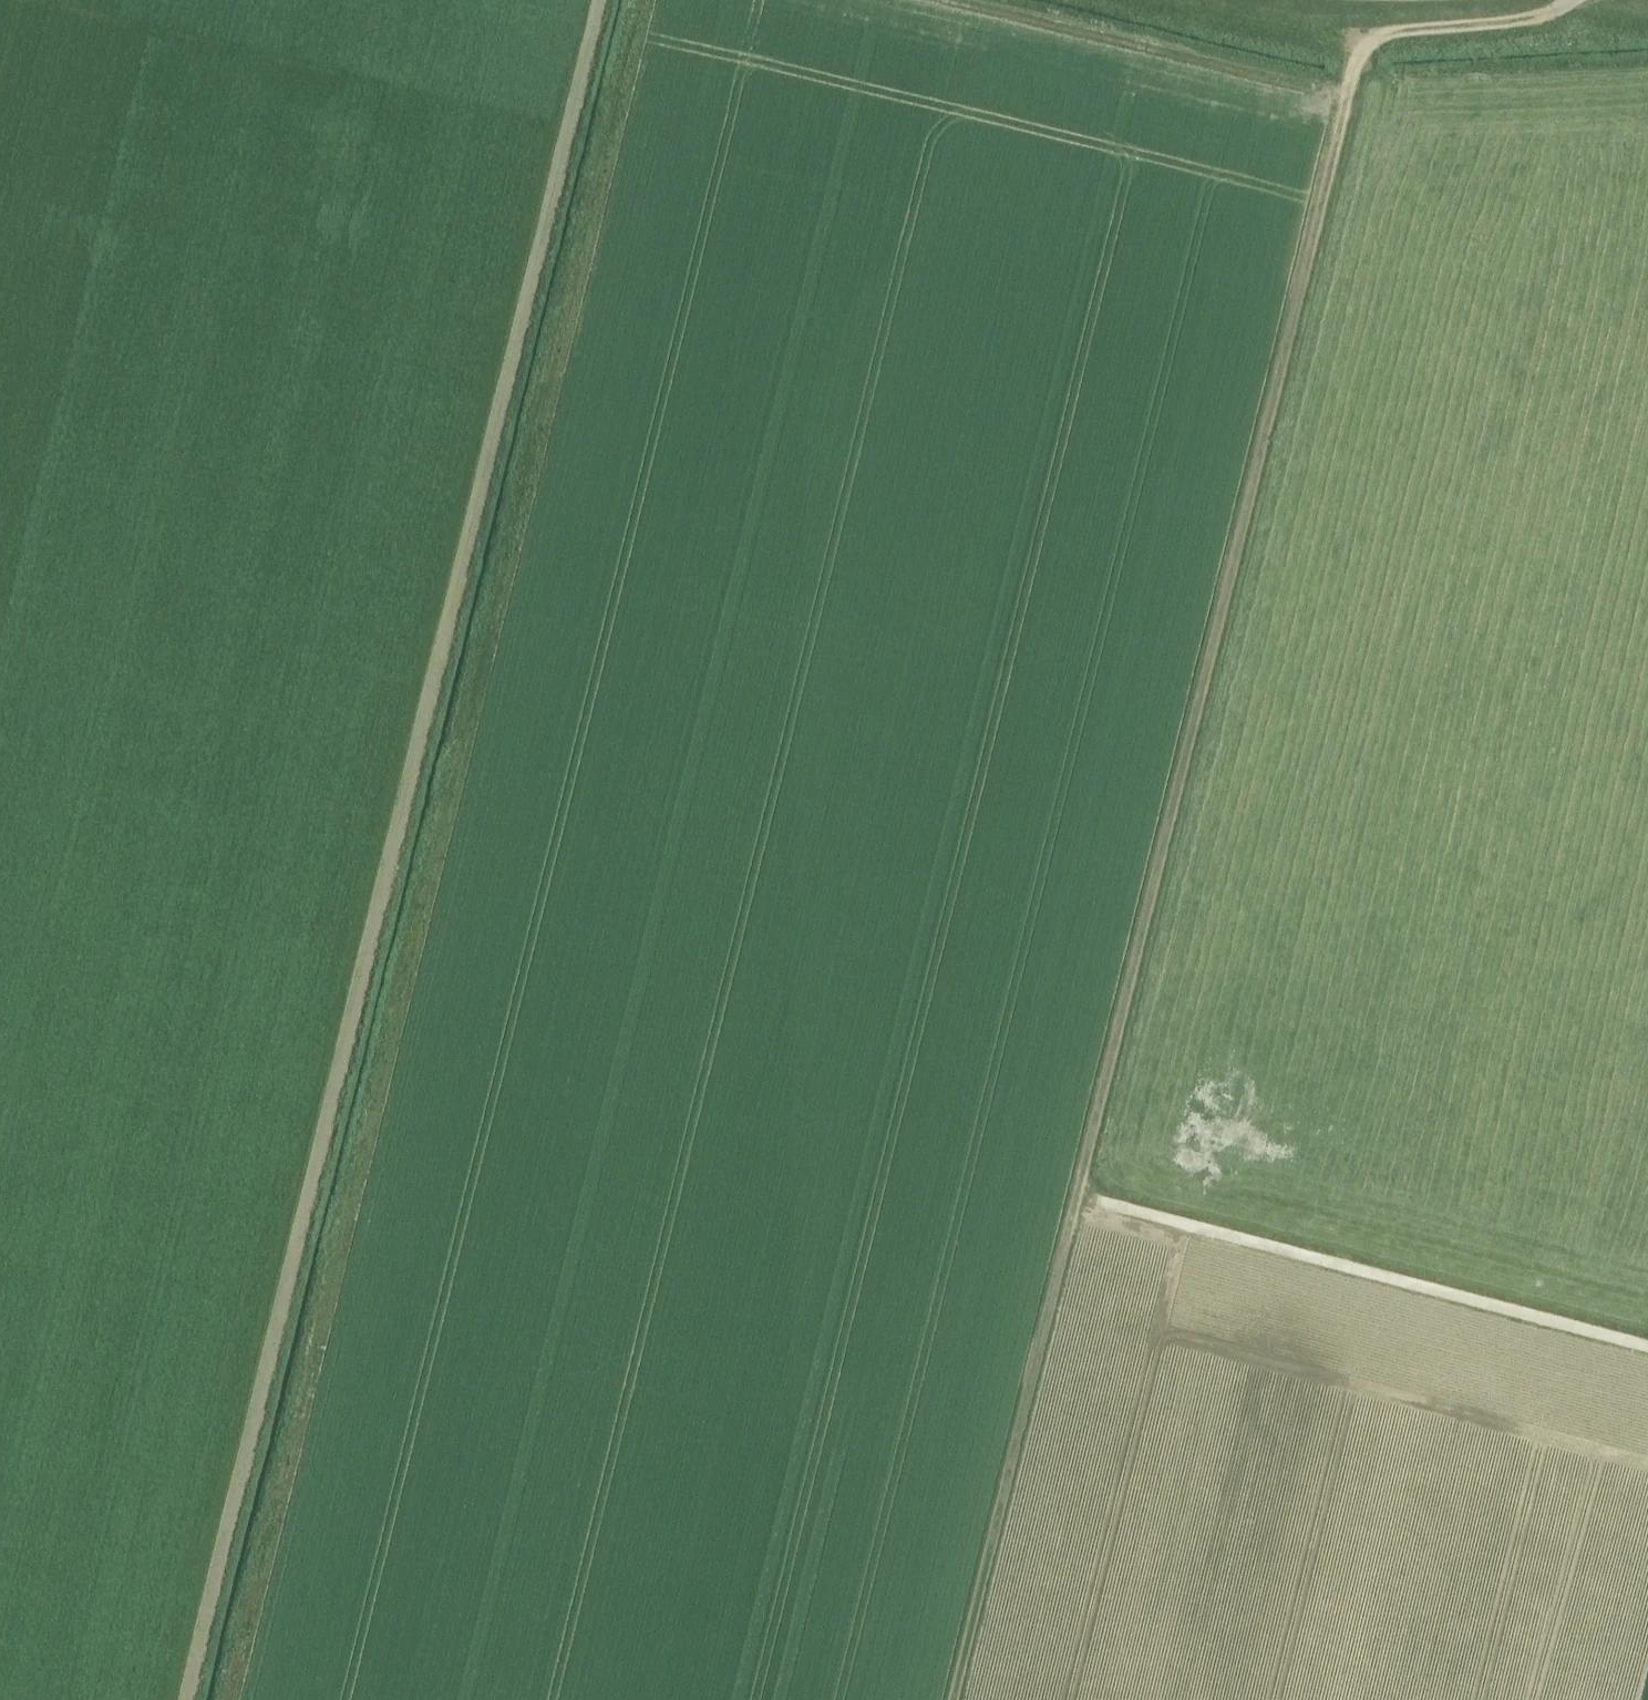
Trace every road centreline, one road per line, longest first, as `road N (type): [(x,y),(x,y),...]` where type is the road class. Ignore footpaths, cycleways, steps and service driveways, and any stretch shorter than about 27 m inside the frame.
road 1 (track): [(953,1699),(1363,47),(1392,35),(1523,20),(1568,0)]
road 2 (track): [(1647,1350),(1080,1198)]
road 3 (track): [(1363,47),(1125,0)]

